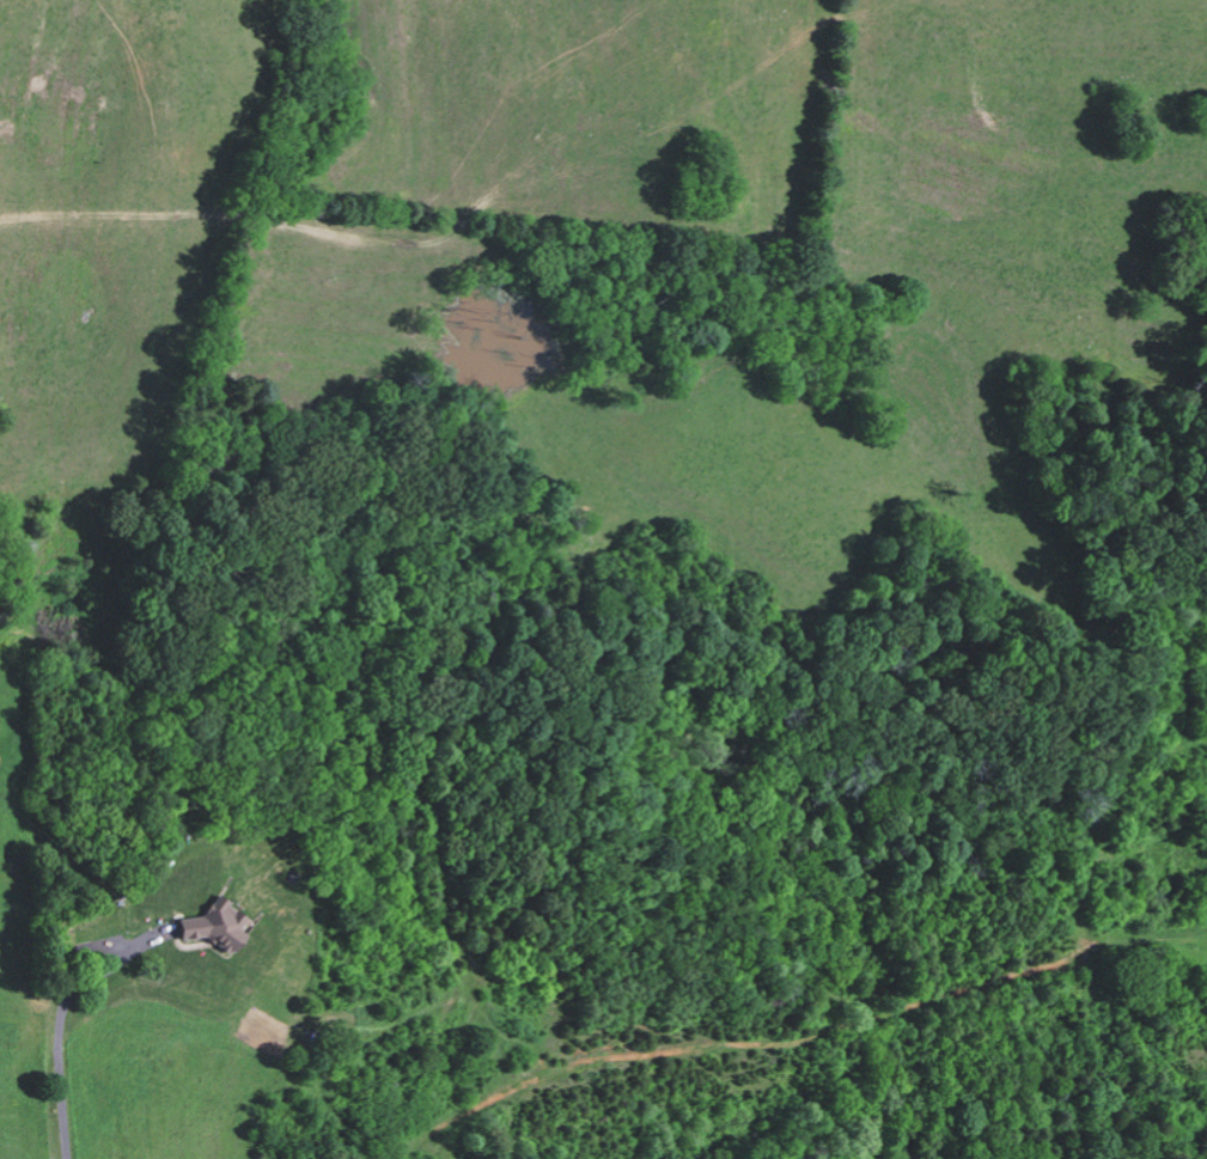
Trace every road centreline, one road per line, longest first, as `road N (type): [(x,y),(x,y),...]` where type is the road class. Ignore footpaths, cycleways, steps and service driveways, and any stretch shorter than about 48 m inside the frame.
road 1 (residential): [(67,1158),(61,1009)]

